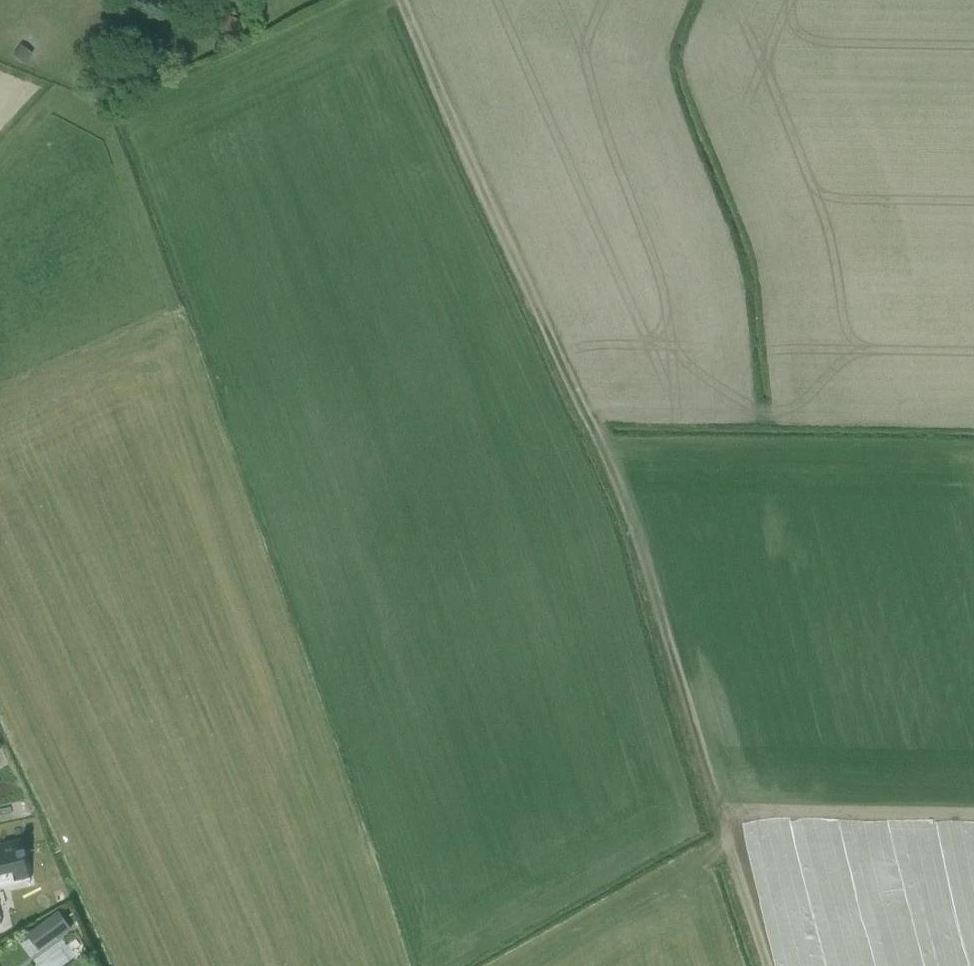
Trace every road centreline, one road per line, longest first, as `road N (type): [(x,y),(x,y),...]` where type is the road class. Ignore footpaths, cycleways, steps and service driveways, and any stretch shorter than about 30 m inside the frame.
road 1 (track): [(588,427),(399,0)]

